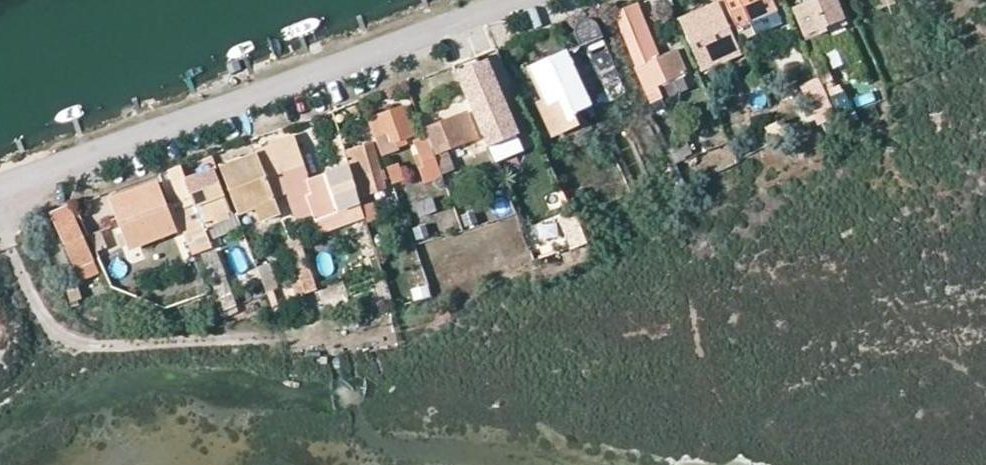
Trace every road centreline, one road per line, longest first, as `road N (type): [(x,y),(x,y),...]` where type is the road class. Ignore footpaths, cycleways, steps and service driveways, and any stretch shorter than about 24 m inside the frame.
road 1 (track): [(486,0),(0,179)]
road 2 (track): [(2,178),(12,242),(42,313),(66,333),(106,342),(351,335)]

